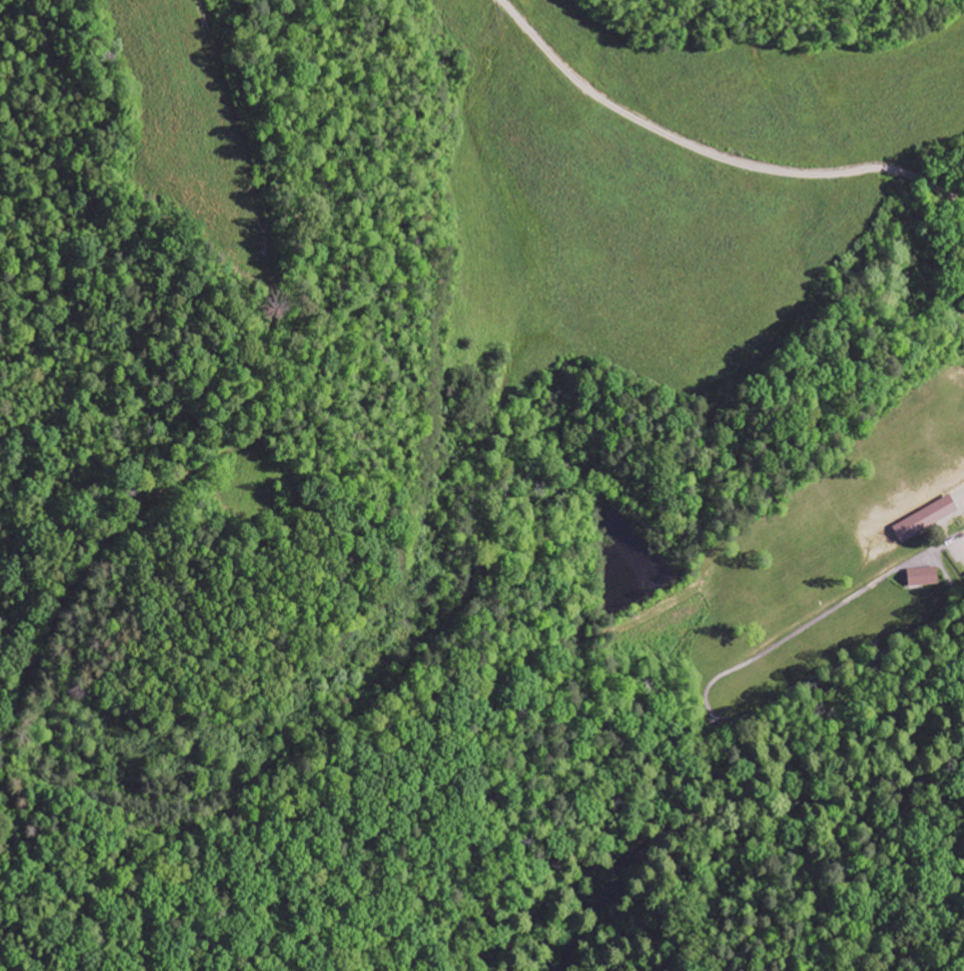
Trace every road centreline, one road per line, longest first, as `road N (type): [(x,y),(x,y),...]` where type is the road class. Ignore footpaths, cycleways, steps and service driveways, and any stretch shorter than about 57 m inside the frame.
road 1 (track): [(24,692),(44,637),(111,539),(154,499),(262,436),(270,272),(235,113),(199,0)]
road 2 (track): [(504,0),(600,95),(698,145),(796,172),(900,171),(963,200)]

